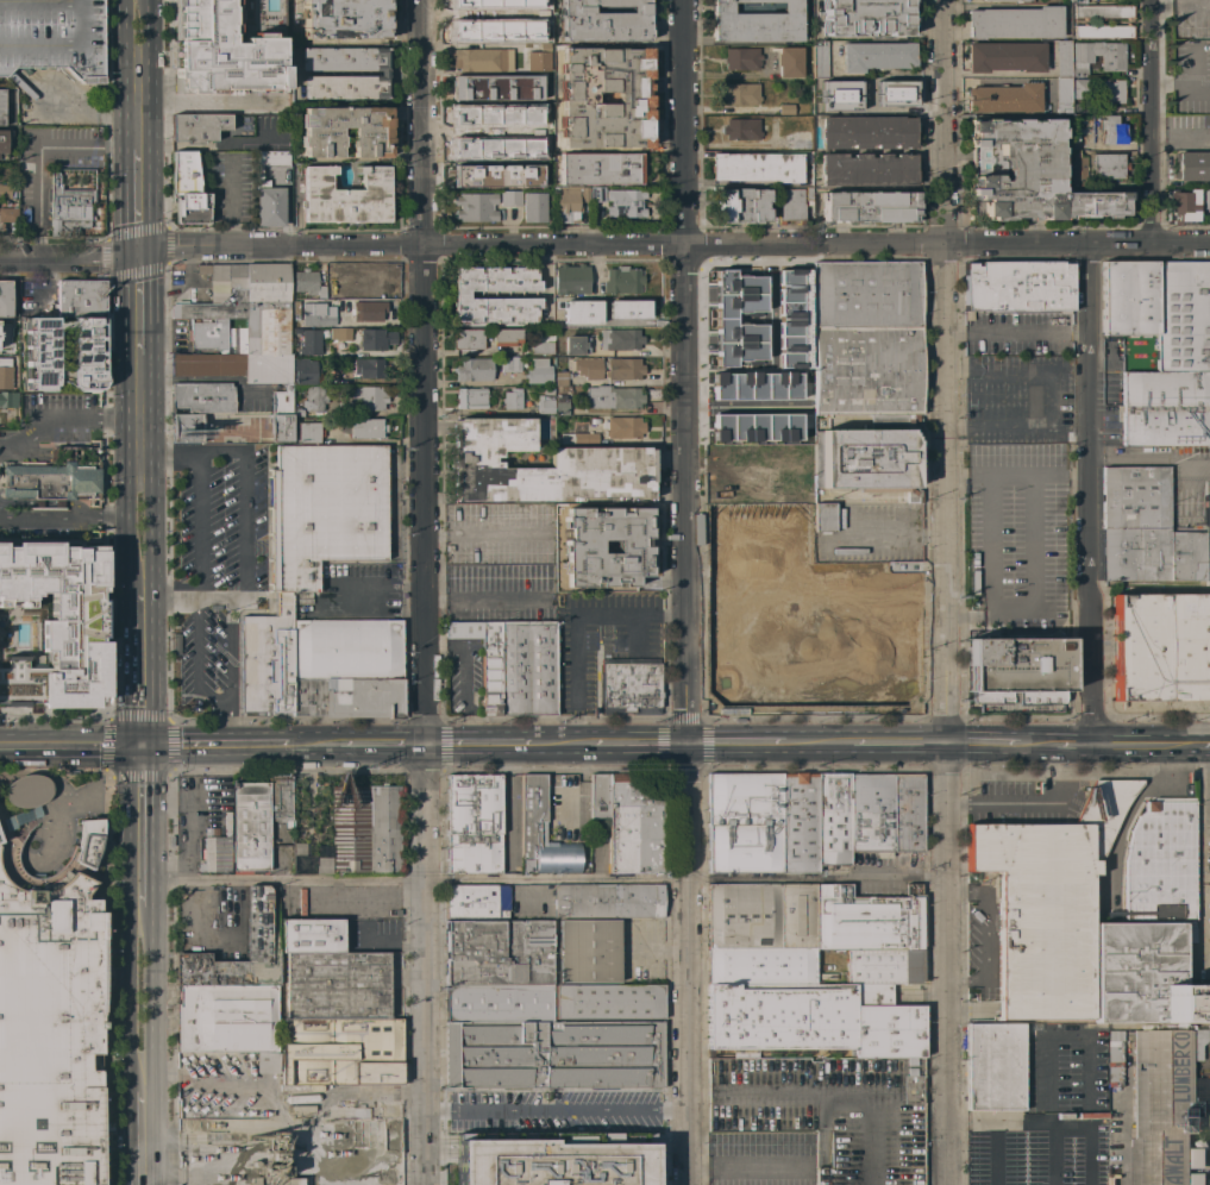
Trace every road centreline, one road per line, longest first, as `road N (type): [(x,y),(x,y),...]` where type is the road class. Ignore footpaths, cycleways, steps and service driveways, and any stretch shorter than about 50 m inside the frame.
road 1 (residential): [(1209,241),(421,240),(0,257)]
road 2 (residential): [(949,1184),(941,0)]
road 3 (residential): [(686,1184),(679,0)]
road 4 (residential): [(426,1184),(419,0)]
road 5 (residential): [(1095,745),(1090,242)]
road 6 (residential): [(1151,240),(1151,0)]
road 7 (primary): [(142,1091),(140,908)]
road 8 (primary): [(140,908),(140,747)]
road 9 (primary): [(139,515),(139,356)]
road 10 (primary): [(140,747),(139,589)]
road 11 (primary): [(288,745),(140,747)]
road 12 (primary): [(138,148),(136,0)]
road 13 (primary): [(140,747),(0,747)]

